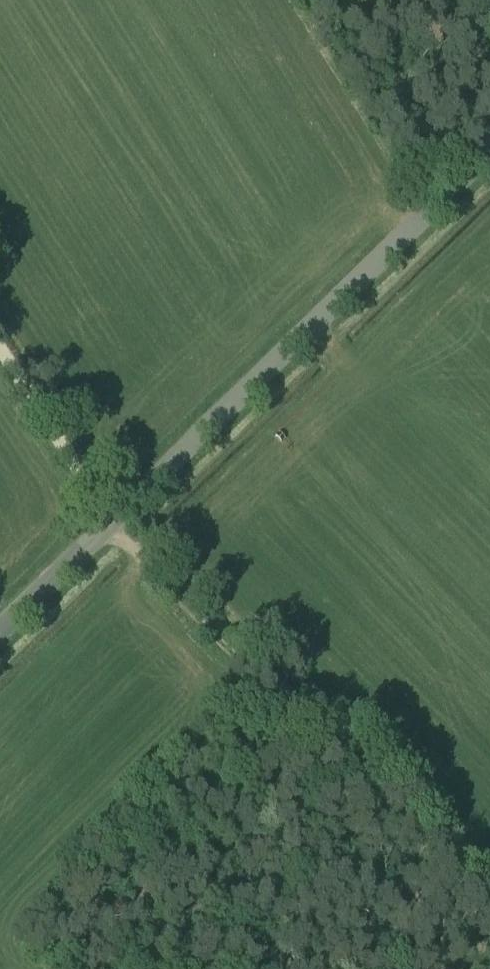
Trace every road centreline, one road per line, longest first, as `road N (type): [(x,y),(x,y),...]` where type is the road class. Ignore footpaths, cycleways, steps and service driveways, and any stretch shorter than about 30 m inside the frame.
road 1 (unclassified): [(0,638),(489,161)]
road 2 (track): [(120,520),(489,916)]
road 3 (track): [(120,520),(0,341)]

